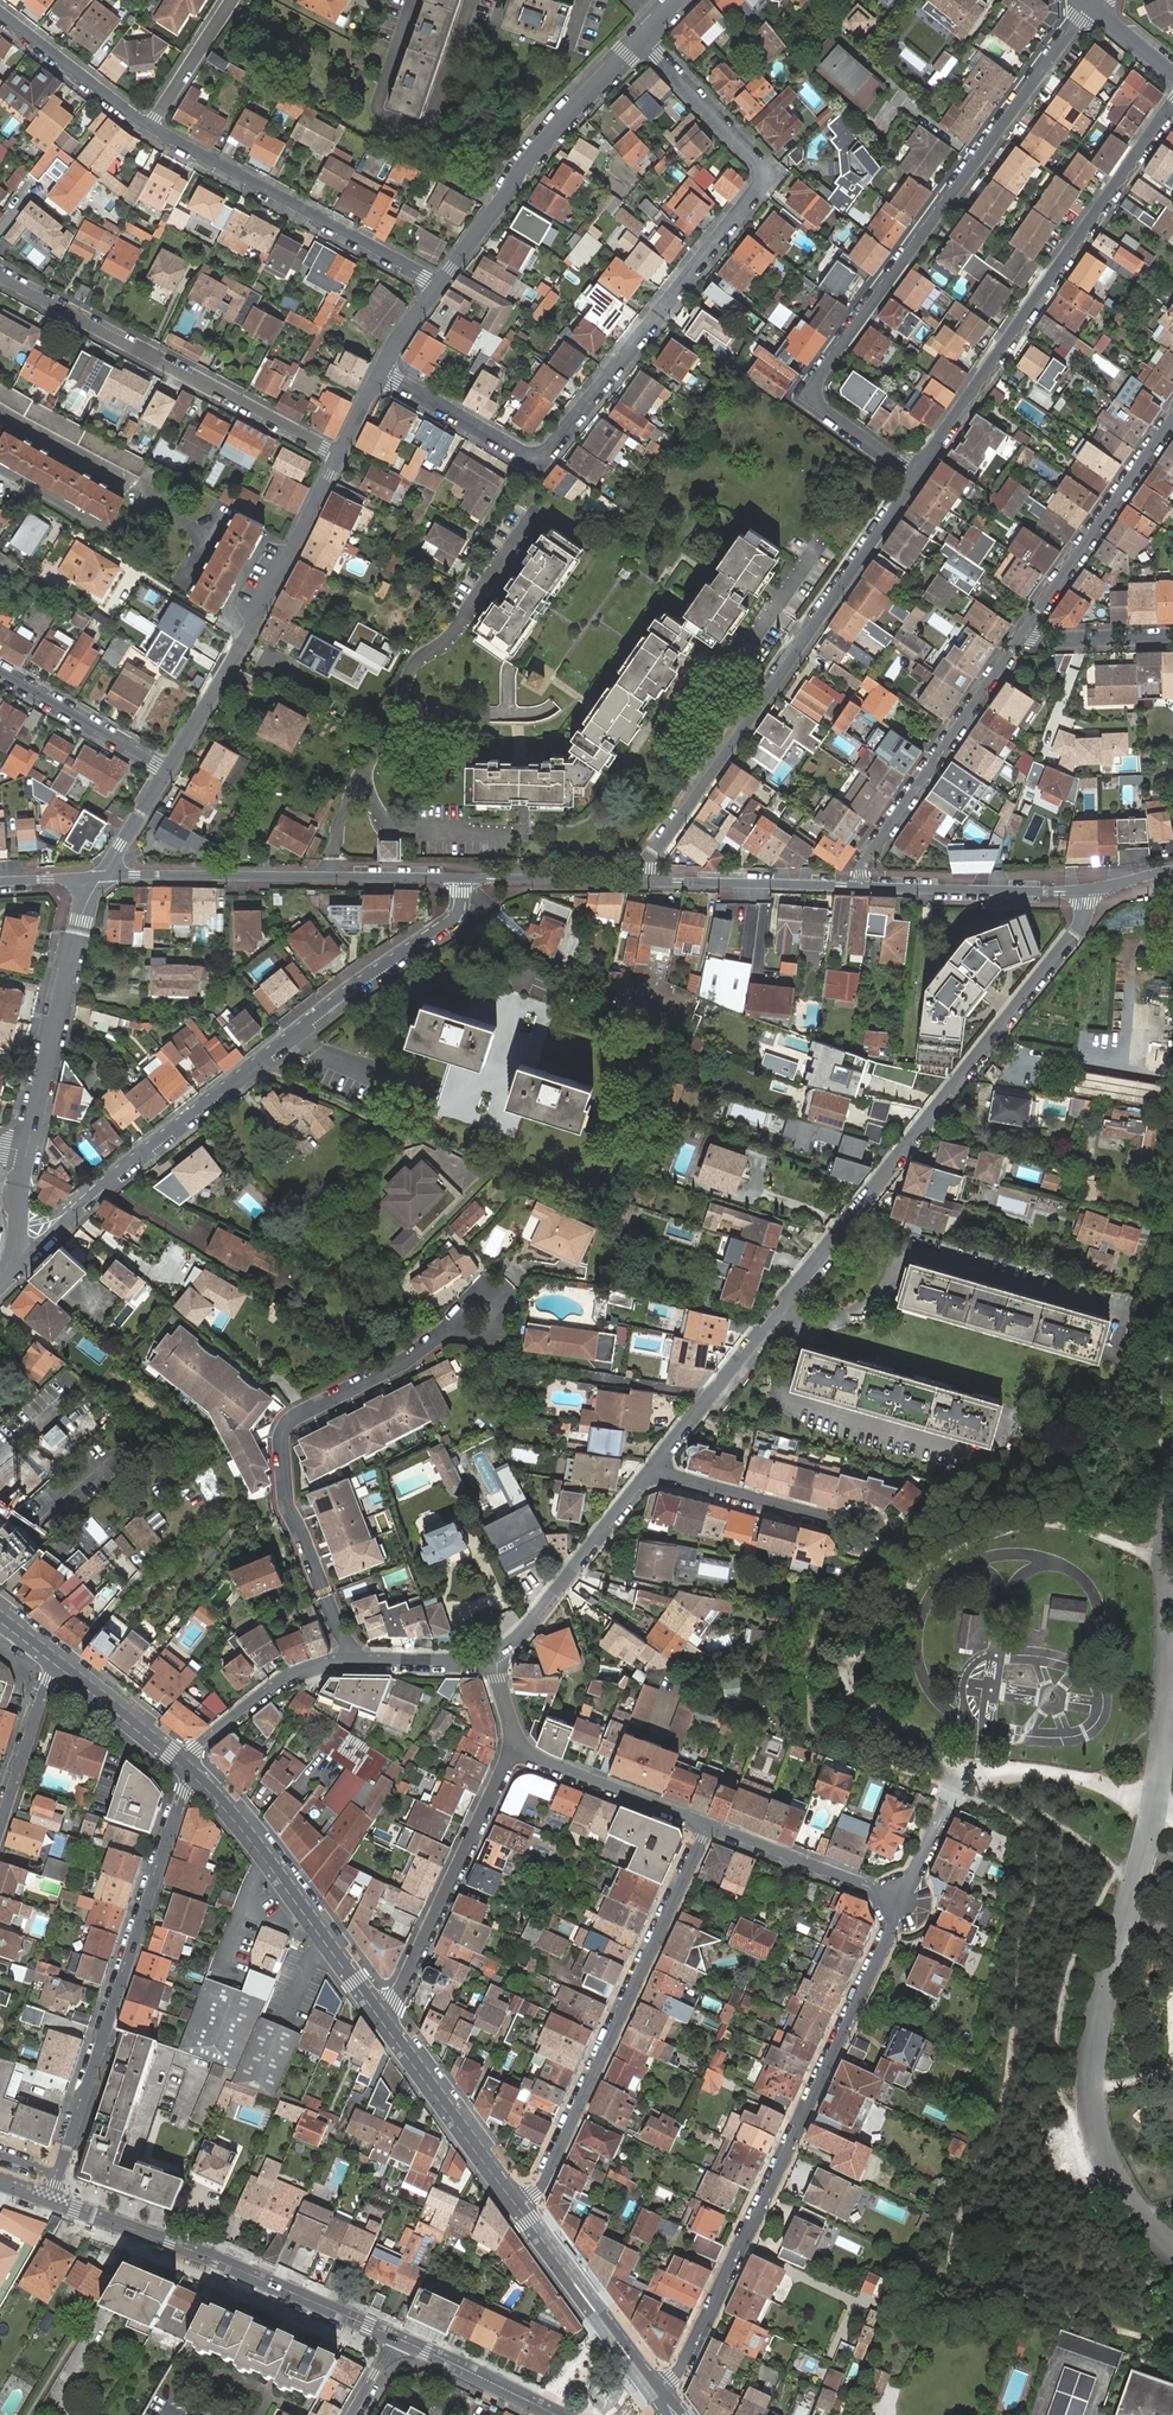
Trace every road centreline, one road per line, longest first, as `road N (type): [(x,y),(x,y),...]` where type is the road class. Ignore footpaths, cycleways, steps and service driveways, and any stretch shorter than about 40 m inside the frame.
road 1 (residential): [(380,374),(539,457),(756,193),(766,176),(757,159),(642,38)]
road 2 (residential): [(1090,891),(1078,931),(653,1468)]
road 3 (residential): [(1089,2),(817,379),(817,405),(918,475)]
road 4 (residential): [(463,879),(462,904),(451,921),(56,1225),(16,1237)]
road 5 (residential): [(902,1902),(675,2379),(658,2394)]
road 6 (residential): [(918,475),(648,866),(648,882)]
road 7 (residential): [(49,2201),(190,1769)]
road 8 (residential): [(461,1324),(407,1360),(297,1414),(281,1437),(288,1510),(355,1660)]
road 9 (residential): [(1172,106),(918,475)]
road 10 (residential): [(707,1827),(547,2177),(517,2206)]
road 11 (residential): [(0,274),(339,456)]
road 12 (tertiary): [(49,2201),(171,2242),(394,2337)]
road 13 (residential): [(101,878),(463,879)]
road 14 (residential): [(168,768),(339,456)]
road 15 (residential): [(439,285),(151,128)]
road 16 (residential): [(439,285),(573,108),(642,38)]
road 17 (secondary): [(382,2022),(190,1769)]
road 18 (residential): [(382,2022),(512,1748)]
road 19 (residential): [(1024,632),(885,830),(860,885)]
road 20 (residential): [(27,1150),(79,923),(101,878)]
road 21 (residential): [(1172,418),(1024,632)]
road 22 (residential): [(653,1468),(493,1661)]
road 23 (secondary): [(658,2394),(517,2206)]
road 24 (residential): [(860,885),(1090,891)]
road 25 (secondary): [(517,2206),(382,2022)]
road 26 (residential): [(648,882),(860,885)]
road 27 (residential): [(512,1748),(707,1827)]
road 28 (residential): [(707,1827),(902,1902)]
road 29 (residential): [(355,1660),(292,1674),(181,1760)]
road 30 (residential): [(653,1468),(847,1524)]
road 31 (residential): [(168,768),(0,669)]
road 32 (residential): [(151,128),(0,13)]
road 33 (residential): [(463,879),(648,882)]
road 34 (tertiary): [(394,2337),(557,2414)]
road 35 (residential): [(0,1820),(52,1657)]
road 36 (secondary): [(181,1760),(52,1657)]
road 37 (residential): [(151,128),(231,0)]
road 38 (residential): [(1172,635),(1050,639),(1024,632)]
road 39 (residential): [(493,1661),(355,1660)]
road 40 (residential): [(101,878),(168,768)]

